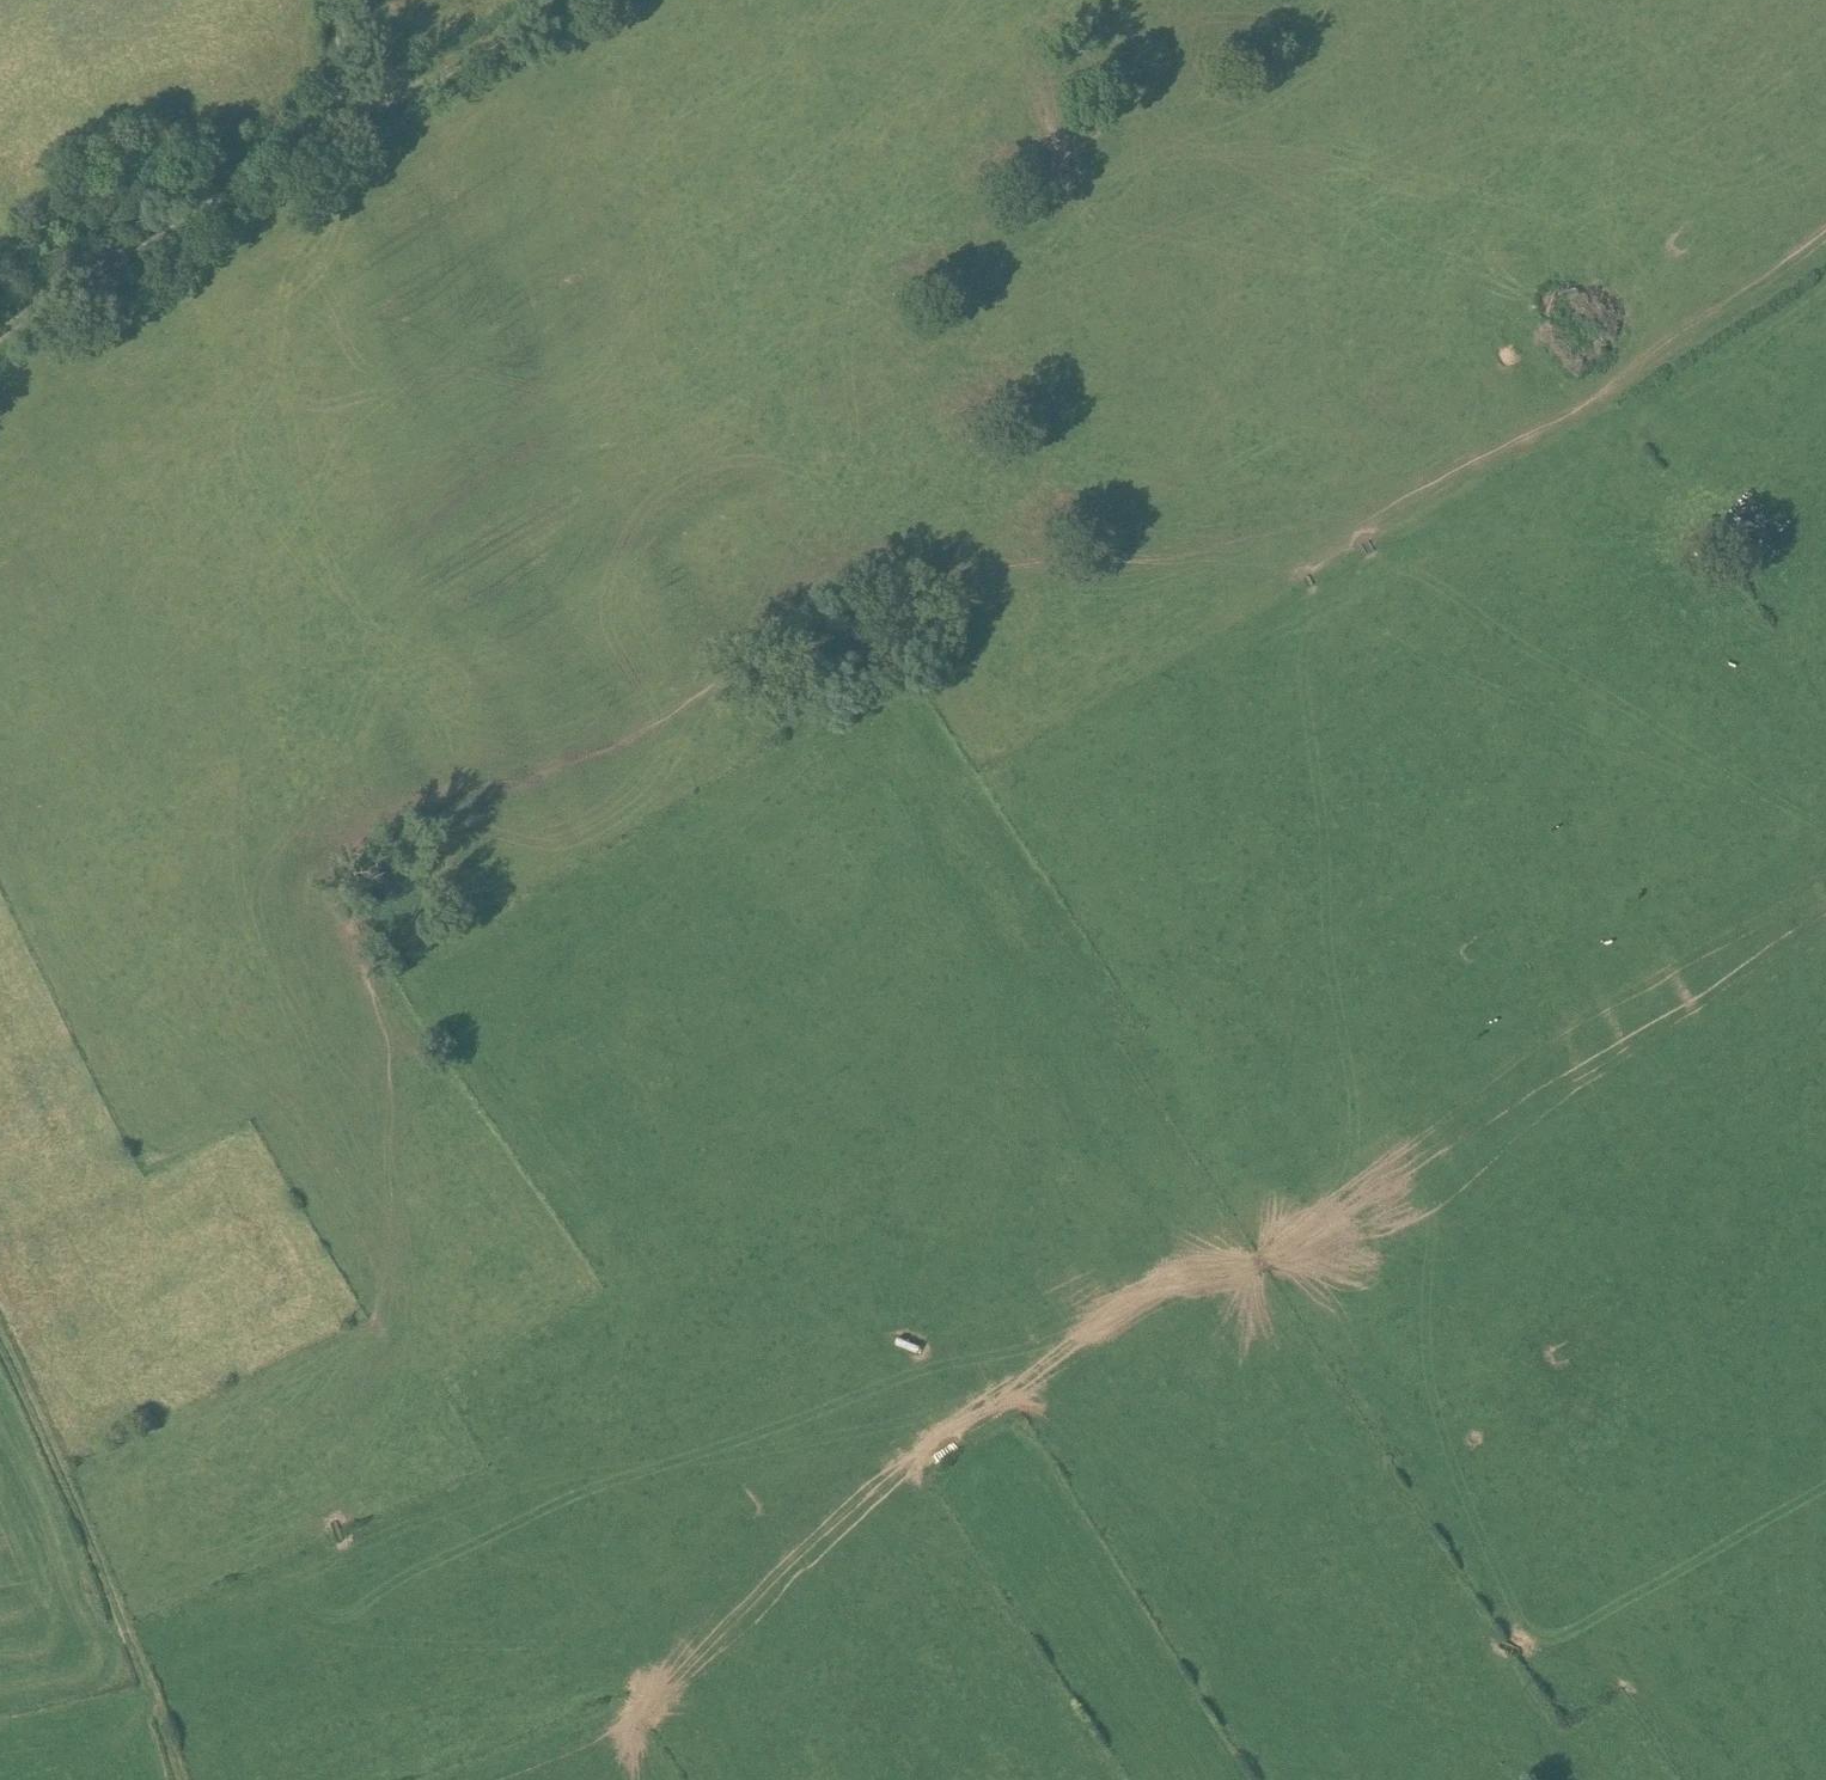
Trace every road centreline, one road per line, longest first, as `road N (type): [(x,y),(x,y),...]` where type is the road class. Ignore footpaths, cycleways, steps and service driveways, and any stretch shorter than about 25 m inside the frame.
road 1 (track): [(573,0),(428,91),(330,128),(242,177),(0,338)]
road 2 (track): [(0,1349),(137,1646),(175,1779)]
road 3 (track): [(330,0),(330,128)]

